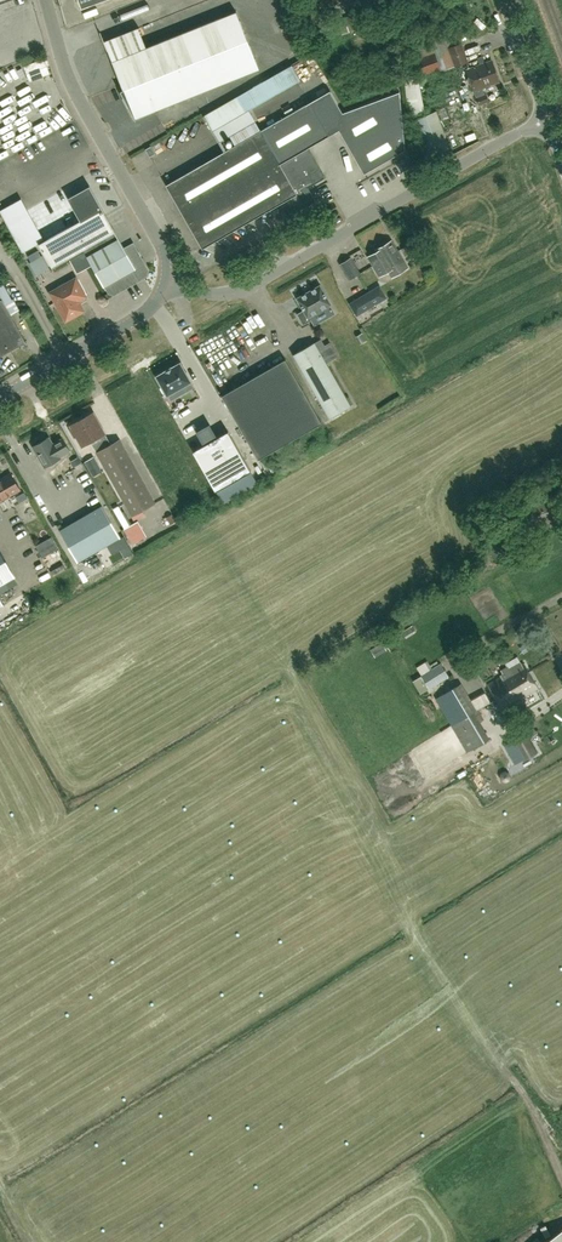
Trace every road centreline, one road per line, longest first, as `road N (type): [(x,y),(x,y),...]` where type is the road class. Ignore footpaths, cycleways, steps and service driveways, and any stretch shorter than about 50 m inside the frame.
road 1 (unclassified): [(165,283),(212,294),(248,288),(540,121)]
road 2 (unclassified): [(165,283),(164,250),(67,74),(46,0)]
road 3 (unclassified): [(165,283),(141,317),(0,397)]
road 4 (residential): [(540,121),(504,0)]

